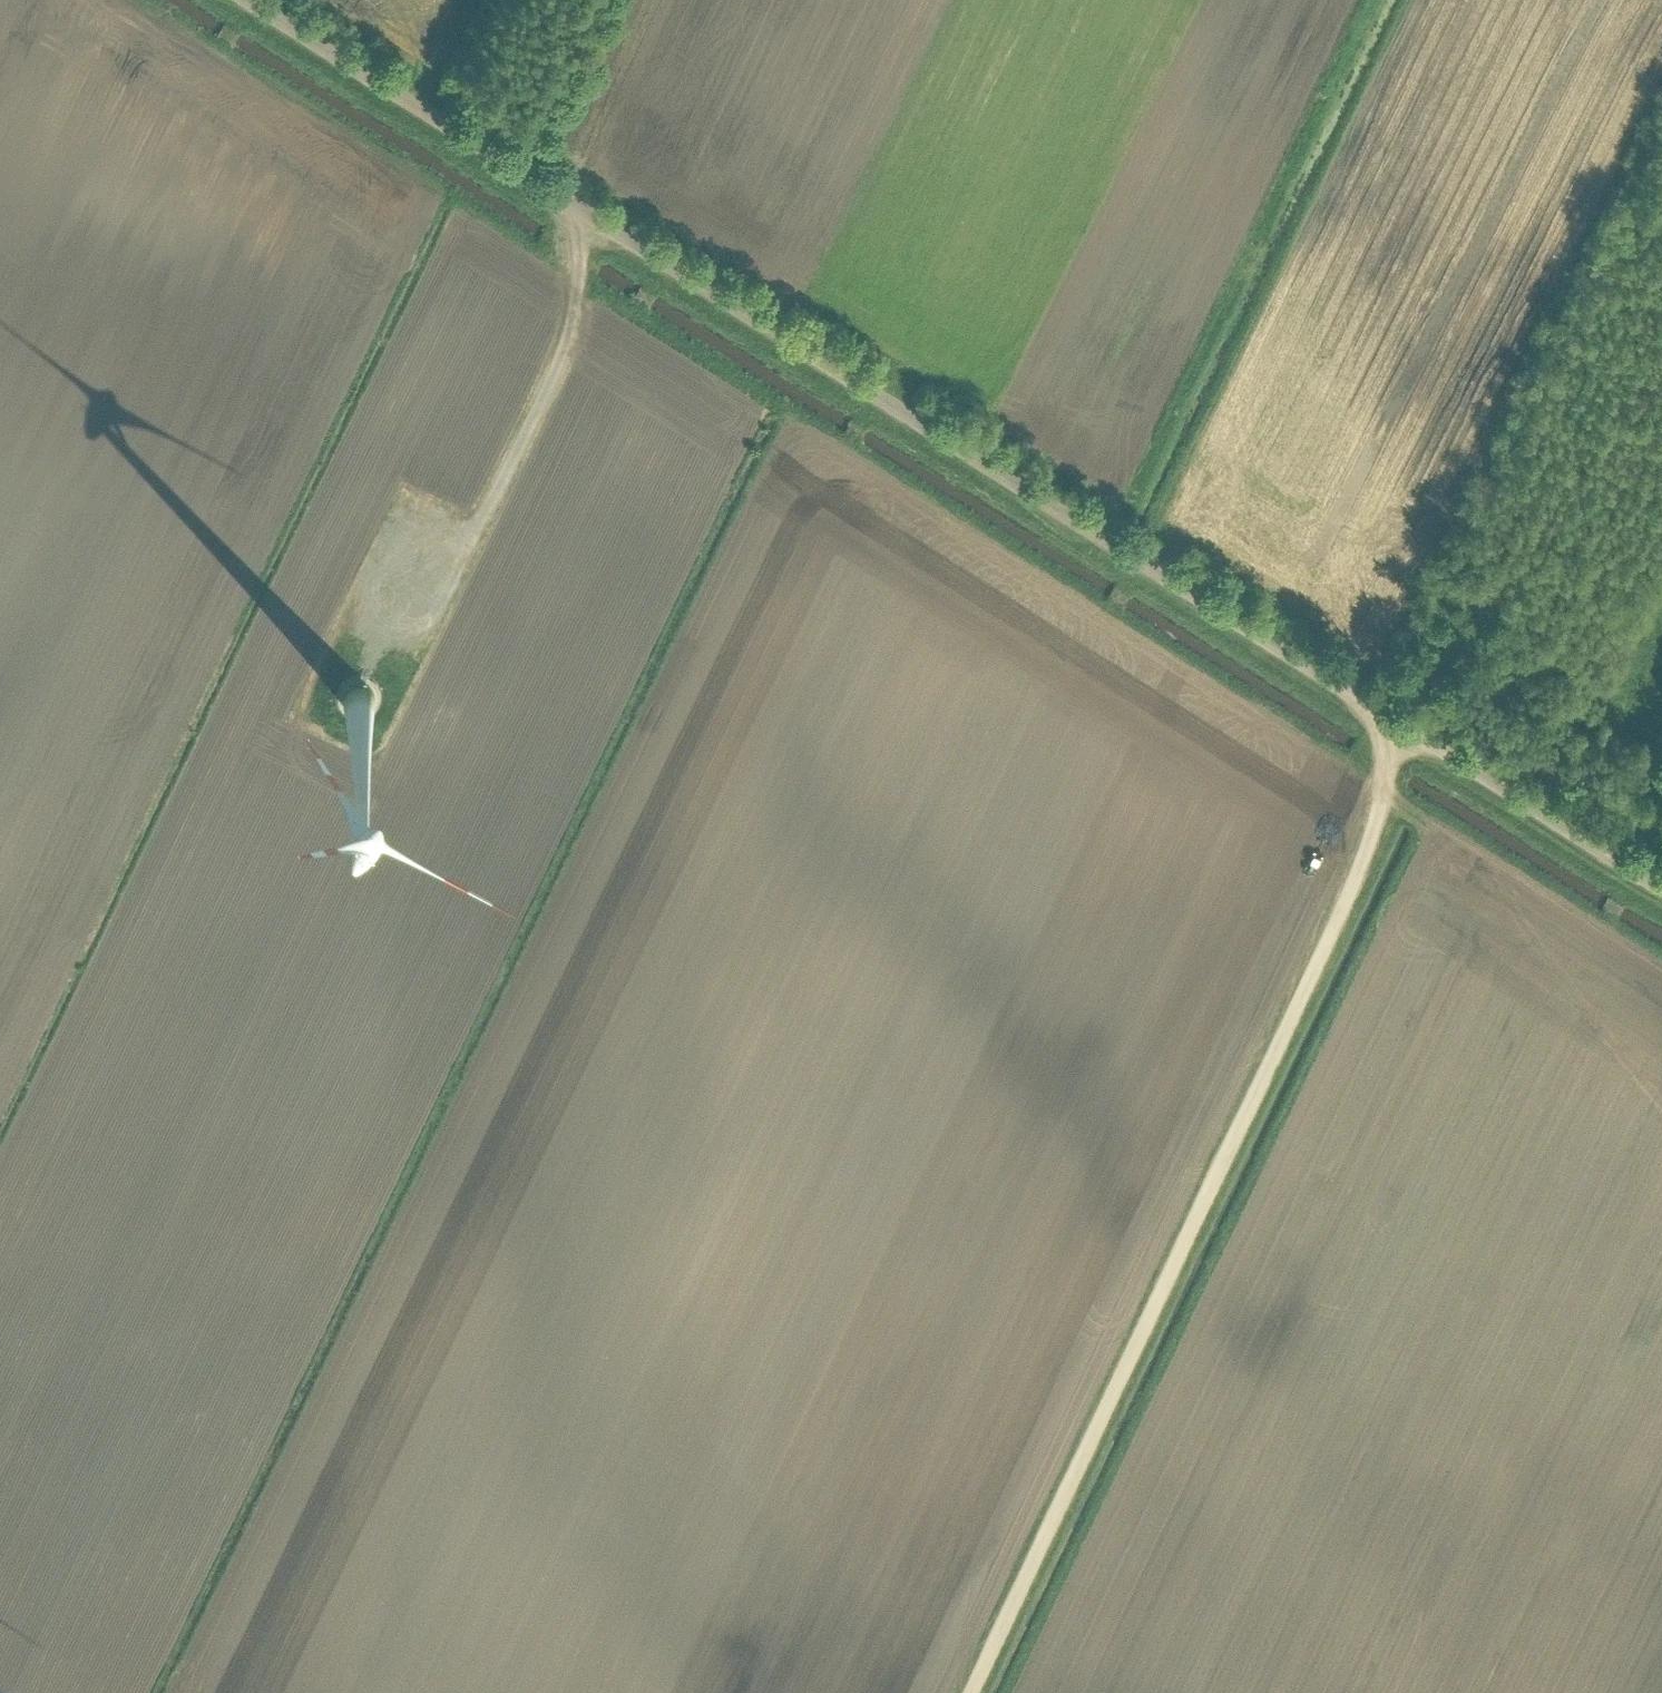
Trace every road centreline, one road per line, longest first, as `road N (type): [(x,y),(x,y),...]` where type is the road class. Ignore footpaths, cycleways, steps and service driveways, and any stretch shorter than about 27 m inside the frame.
road 1 (unclassified): [(257,0),(1661,895)]
road 2 (track): [(1391,718),(1367,842),(969,1692)]
road 3 (track): [(415,615),(575,336),(585,207)]

